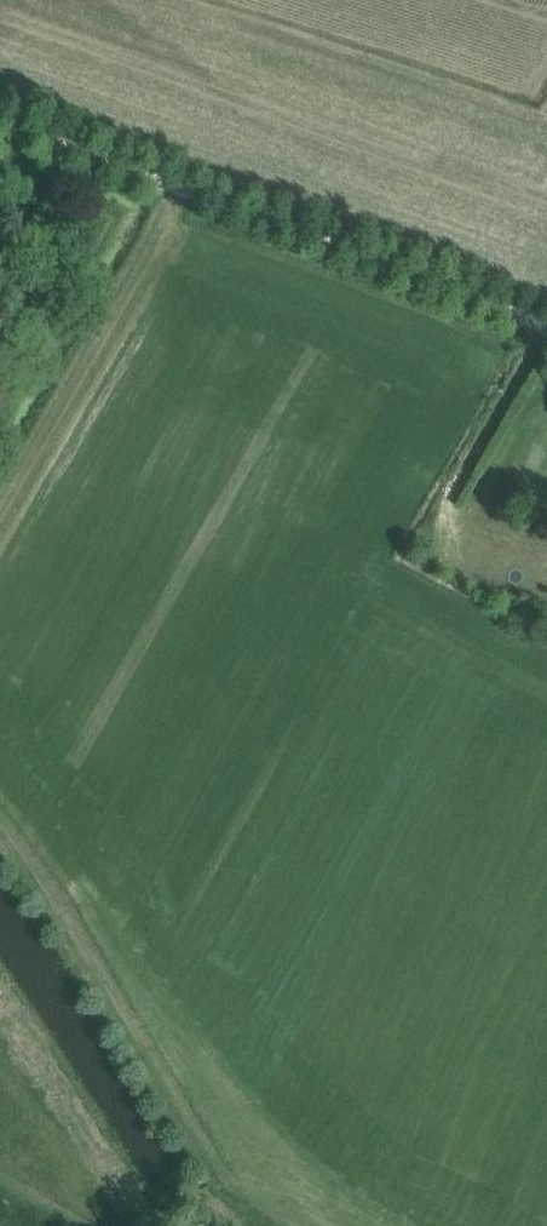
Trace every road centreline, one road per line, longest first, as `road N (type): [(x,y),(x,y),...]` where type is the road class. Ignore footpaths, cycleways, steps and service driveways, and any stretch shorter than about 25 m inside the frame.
road 1 (track): [(546,332),(0,120)]

